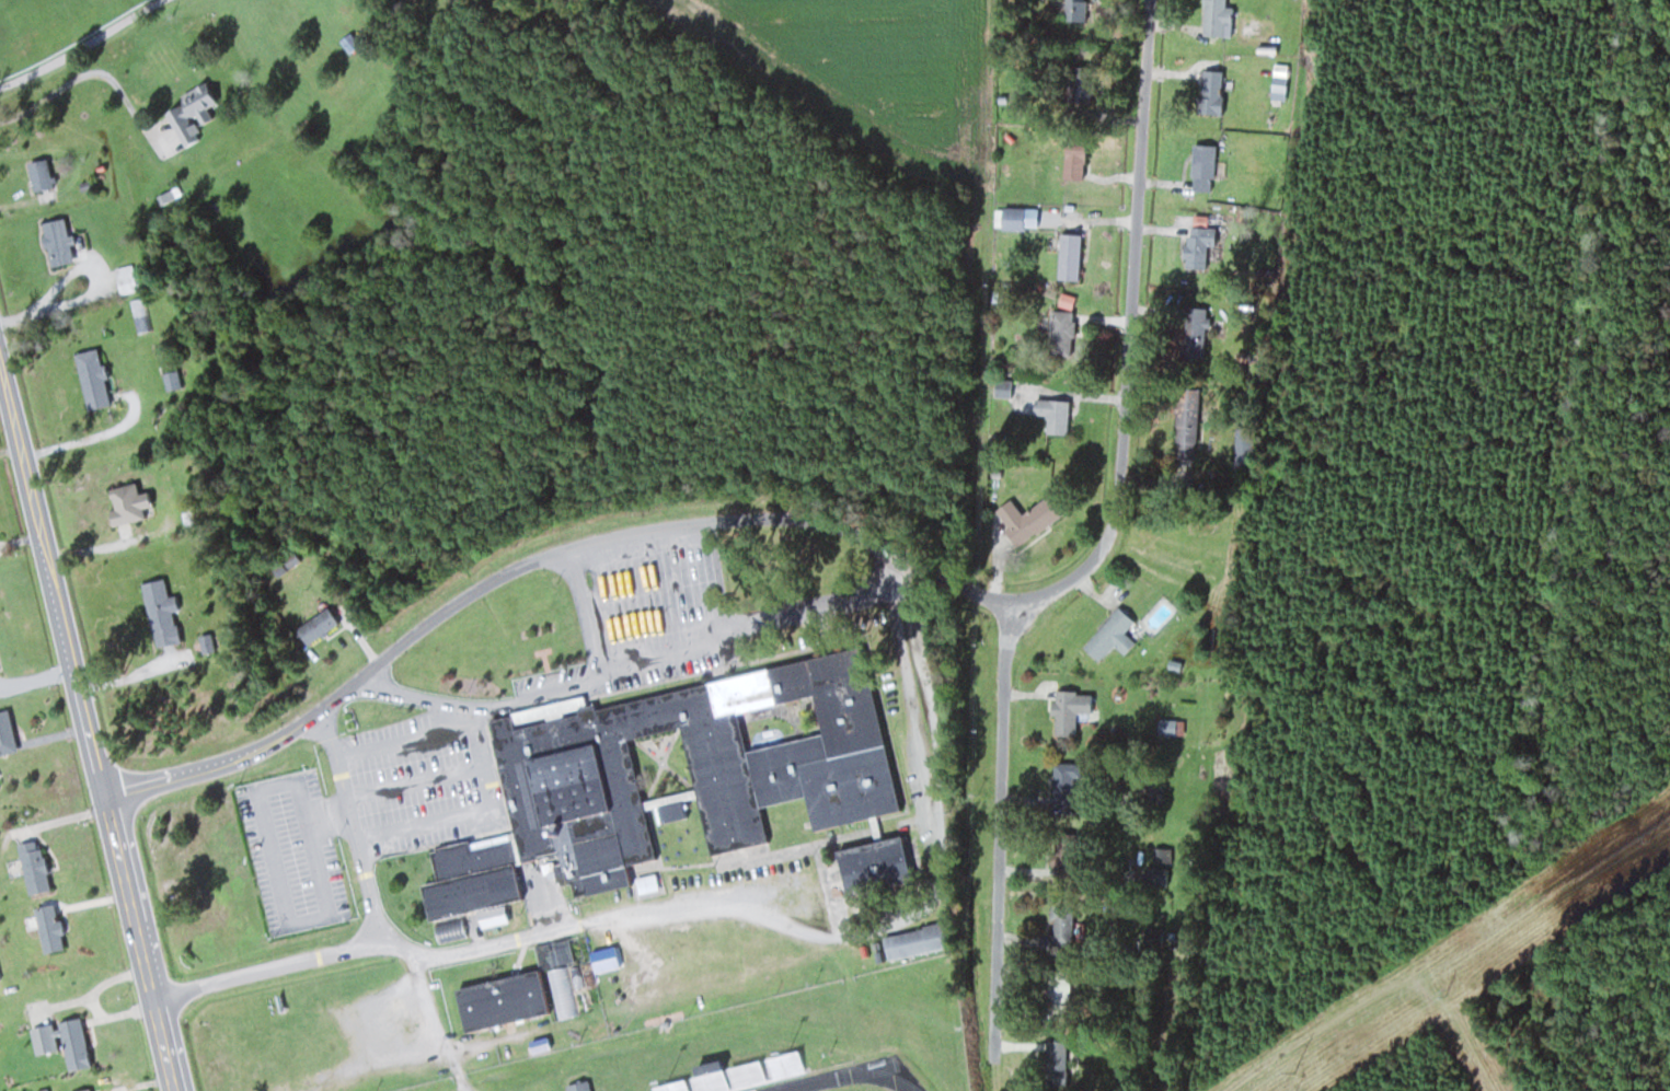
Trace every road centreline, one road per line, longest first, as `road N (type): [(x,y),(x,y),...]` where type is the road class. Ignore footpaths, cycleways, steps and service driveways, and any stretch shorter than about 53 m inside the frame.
road 1 (residential): [(107,798),(199,774),(266,745),(465,590),(540,555),(656,523),(824,521),(1010,597)]
road 2 (primary): [(176,1090),(0,355)]
road 3 (residential): [(1010,597),(1051,591),(1102,550),(1120,504),(1140,173),(1140,0)]
road 4 (residential): [(1010,597),(995,1054)]

